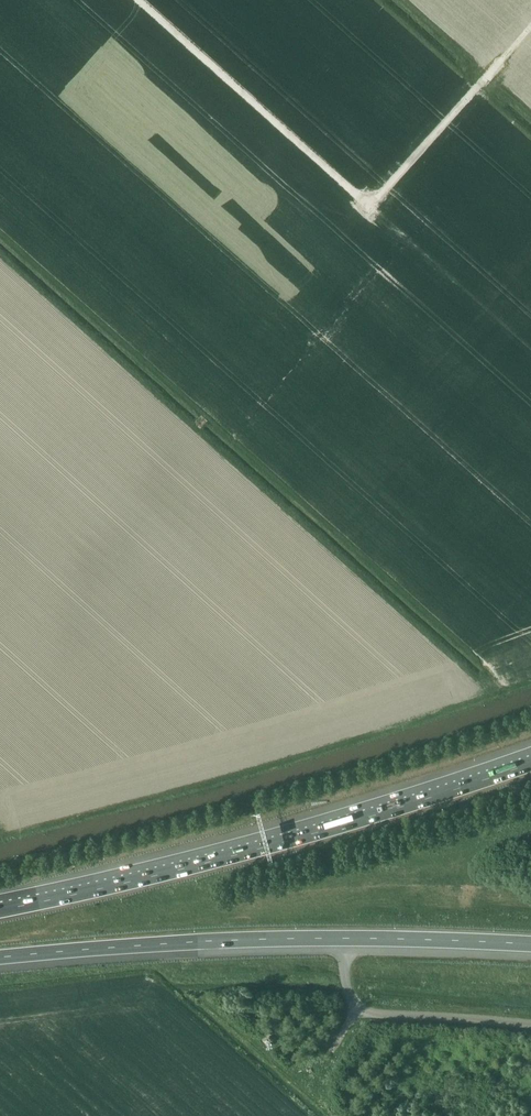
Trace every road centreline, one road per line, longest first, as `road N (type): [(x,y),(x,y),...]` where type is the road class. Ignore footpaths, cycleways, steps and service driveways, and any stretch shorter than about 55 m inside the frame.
road 1 (motorway): [(530,764),(209,863),(0,911)]
road 2 (track): [(530,27),(379,196),(360,197),(138,0)]
road 3 (motorway): [(0,958),(262,939),(530,945)]

